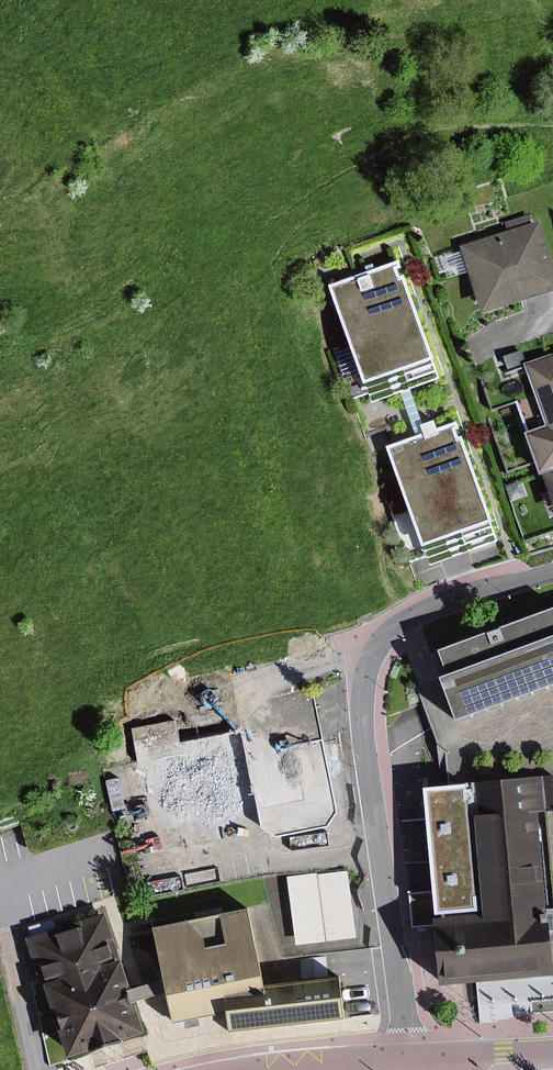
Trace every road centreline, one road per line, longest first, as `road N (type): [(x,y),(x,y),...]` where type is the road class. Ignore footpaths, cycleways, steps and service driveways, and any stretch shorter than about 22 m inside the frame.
road 1 (residential): [(409,1061),(362,720),(363,685),(393,630),(420,612),(552,567)]
road 2 (tertiary): [(552,1049),(409,1061)]
road 3 (tertiary): [(409,1061),(278,1069)]

